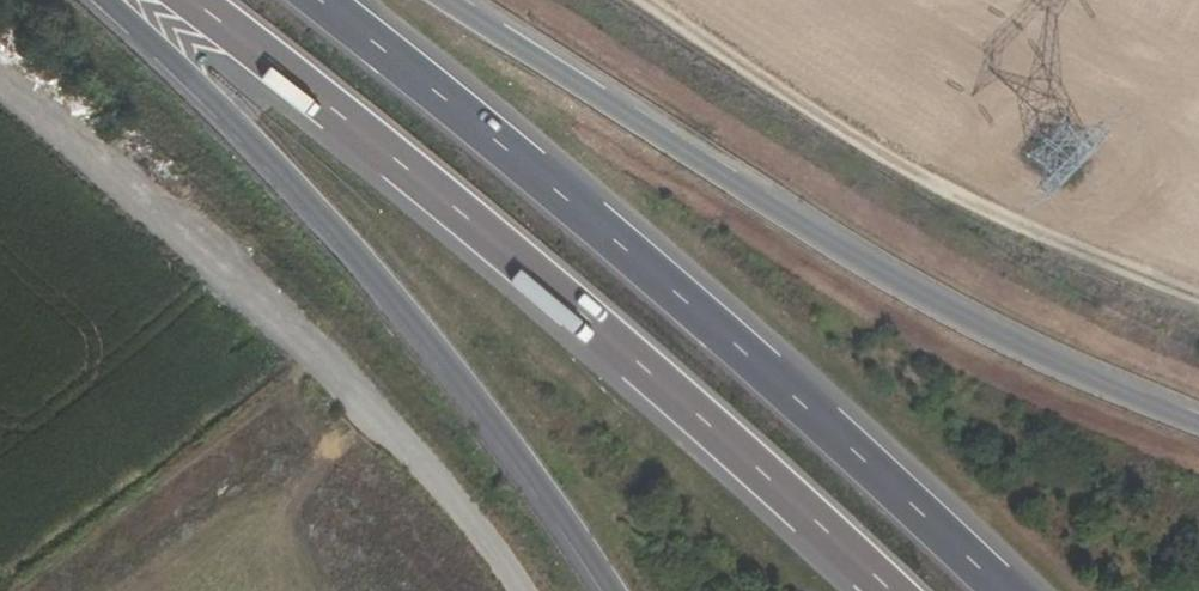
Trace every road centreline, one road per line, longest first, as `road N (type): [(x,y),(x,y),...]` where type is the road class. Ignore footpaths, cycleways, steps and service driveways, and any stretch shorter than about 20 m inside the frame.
road 1 (trunk): [(183,0),(314,96),(710,429),(887,590)]
road 2 (trunk): [(1002,590),(699,306),(318,0)]
road 3 (trunk): [(1198,422),(936,299),(438,0)]
road 4 (trunk): [(104,0),(182,67),(400,301),(613,590)]
road 5 (track): [(0,81),(352,388),(431,474),(521,590)]
road 6 (track): [(1198,302),(756,105),(617,0)]

